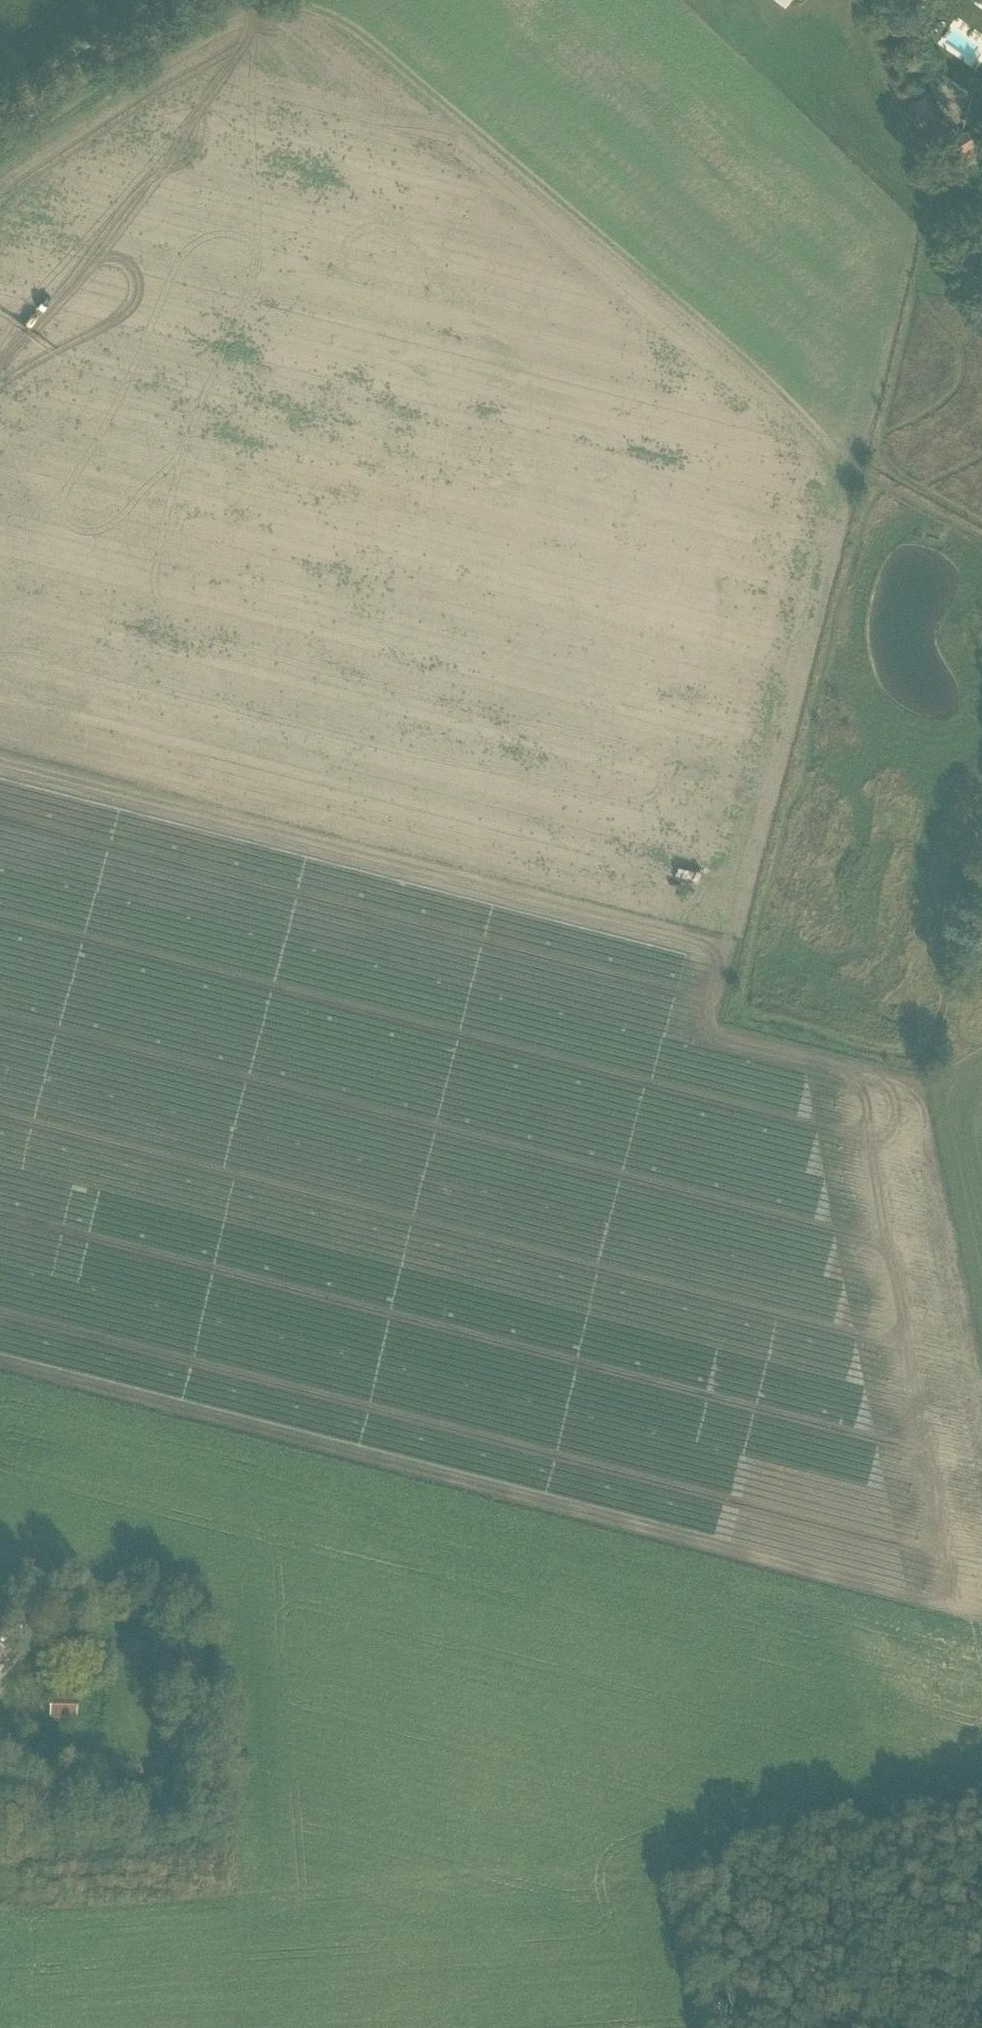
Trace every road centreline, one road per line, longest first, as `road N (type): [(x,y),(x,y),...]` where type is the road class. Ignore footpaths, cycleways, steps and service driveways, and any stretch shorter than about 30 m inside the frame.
road 1 (unclassified): [(0,114),(180,0)]

